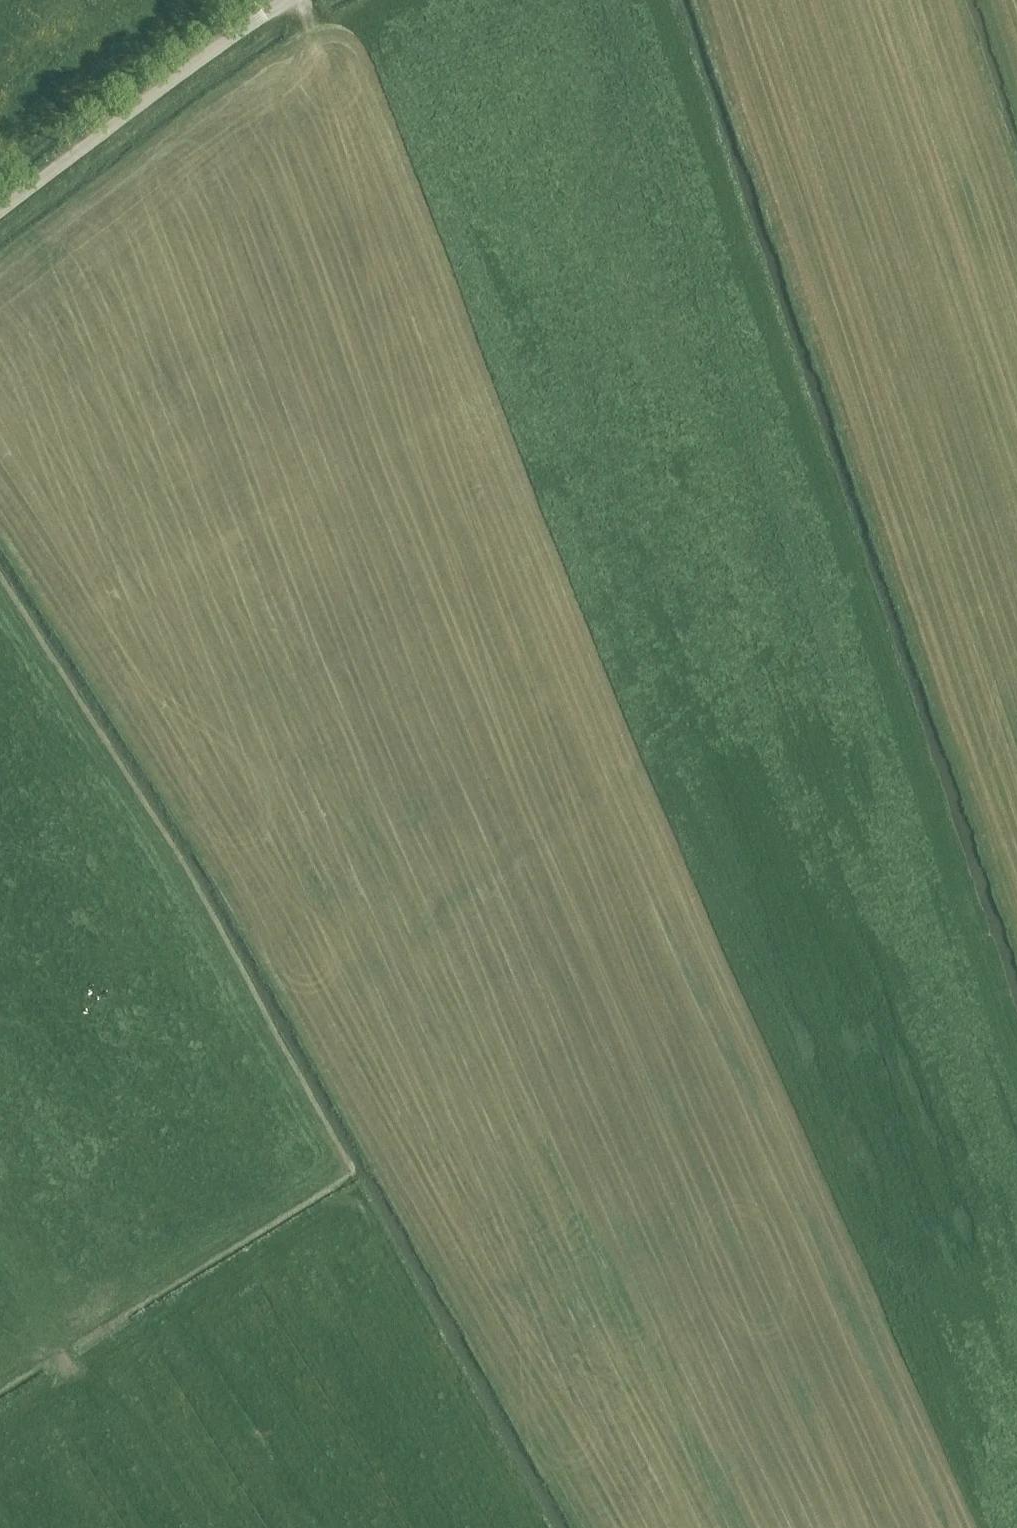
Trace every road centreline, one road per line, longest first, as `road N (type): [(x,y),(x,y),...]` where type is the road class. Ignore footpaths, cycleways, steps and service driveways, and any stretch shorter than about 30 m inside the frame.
road 1 (unclassified): [(0,214),(292,0)]

